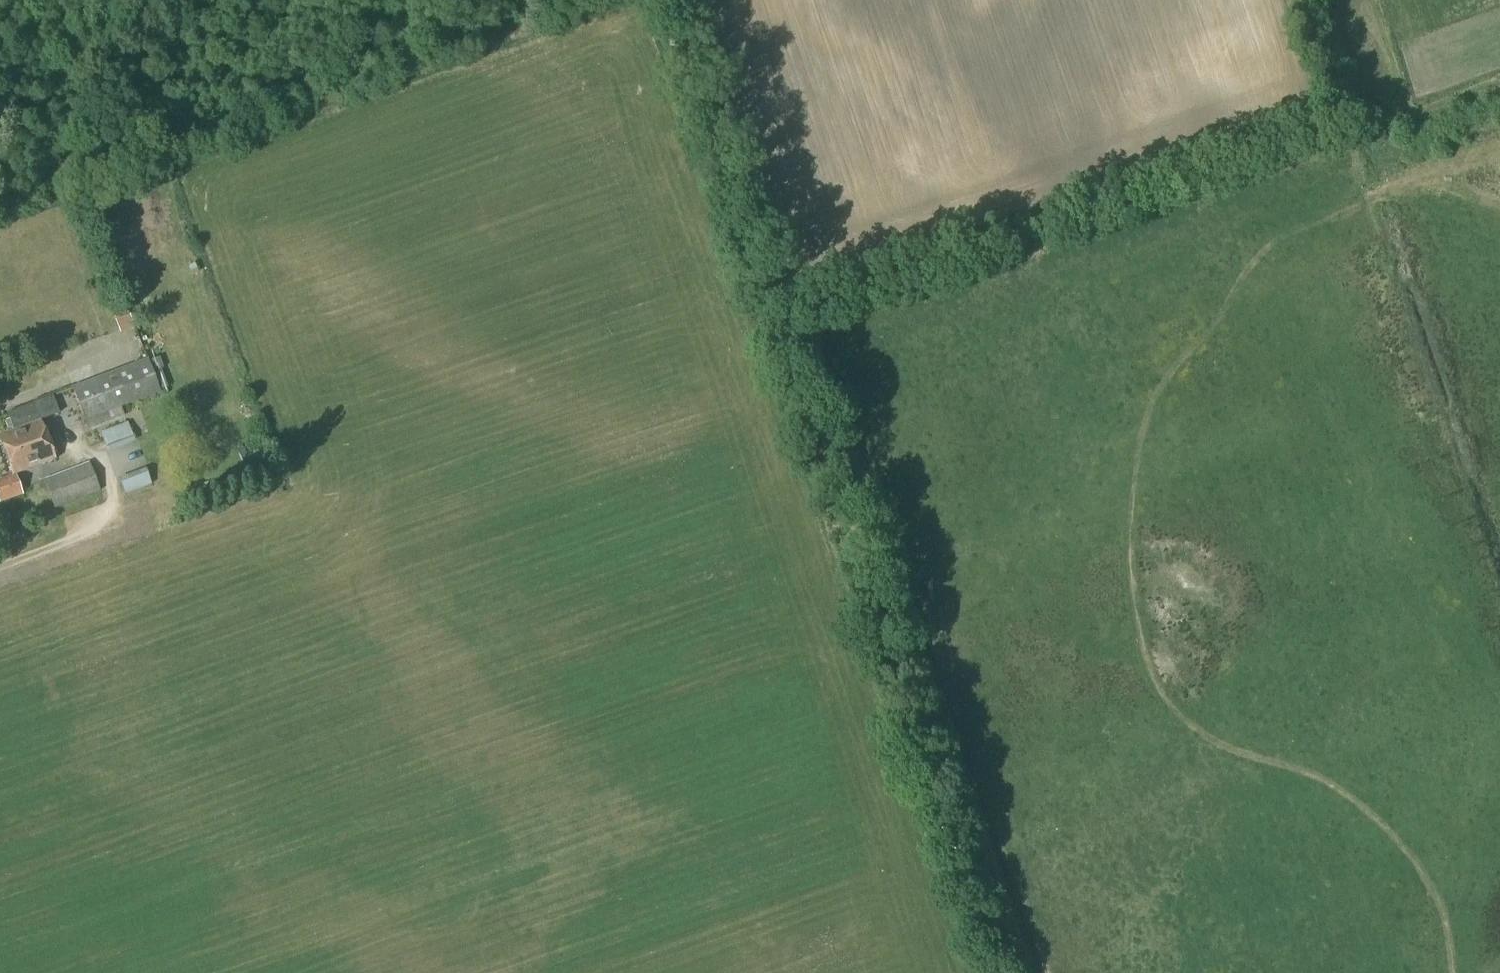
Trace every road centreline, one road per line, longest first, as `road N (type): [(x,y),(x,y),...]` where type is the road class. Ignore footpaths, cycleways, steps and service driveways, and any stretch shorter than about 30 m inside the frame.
road 1 (track): [(672,0),(1011,972)]

